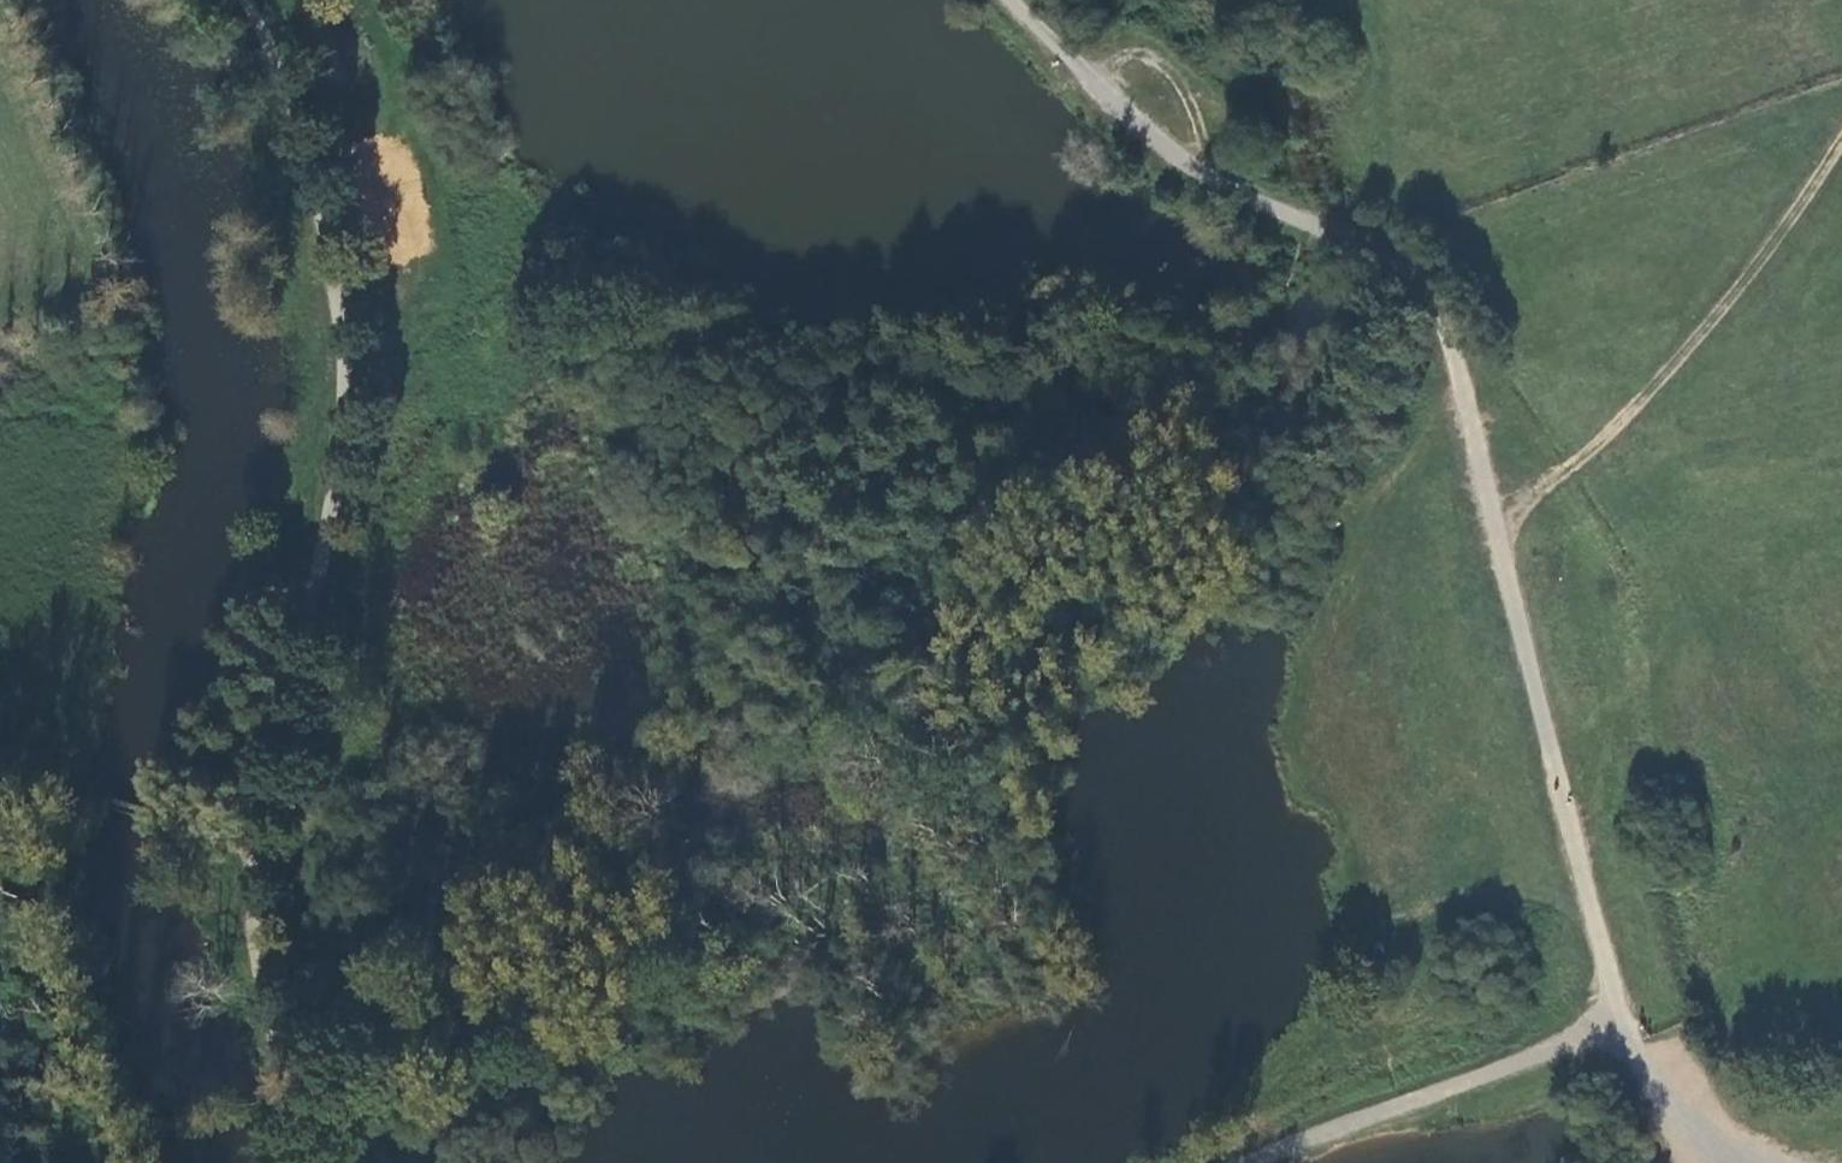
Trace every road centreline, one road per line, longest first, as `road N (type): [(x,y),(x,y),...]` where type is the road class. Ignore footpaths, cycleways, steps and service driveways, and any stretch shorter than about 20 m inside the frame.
road 1 (track): [(1495,521),(1605,446),(1783,230),(1841,141)]
road 2 (track): [(1096,80),(1132,58),(1159,68),(1191,114),(1199,169)]
road 3 (track): [(1625,1022),(1666,1100),(1712,1162)]

